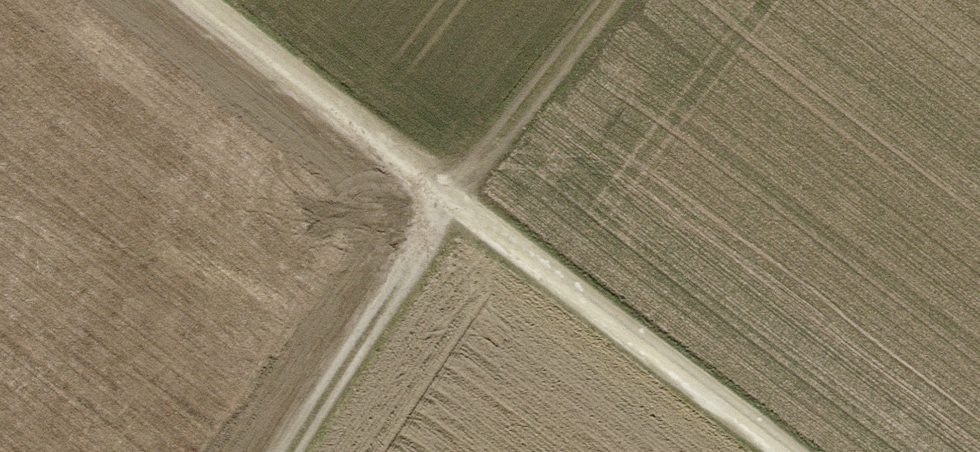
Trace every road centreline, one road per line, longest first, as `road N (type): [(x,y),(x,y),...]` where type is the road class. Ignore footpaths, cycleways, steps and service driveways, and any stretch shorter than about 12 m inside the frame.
road 1 (track): [(197,0),(780,451)]
road 2 (track): [(607,0),(452,200),(290,451)]

